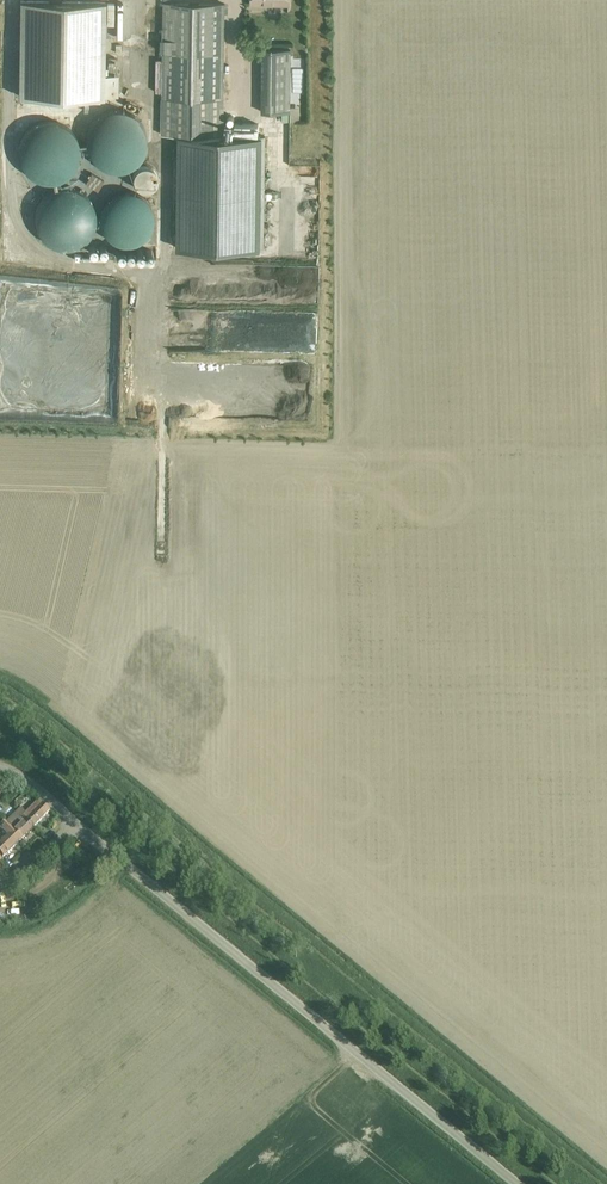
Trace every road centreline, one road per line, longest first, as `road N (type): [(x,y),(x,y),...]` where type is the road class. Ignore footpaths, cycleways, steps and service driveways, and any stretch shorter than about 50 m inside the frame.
road 1 (track): [(0,695),(27,708),(599,1183)]
road 2 (tertiary): [(75,823),(515,1183)]

